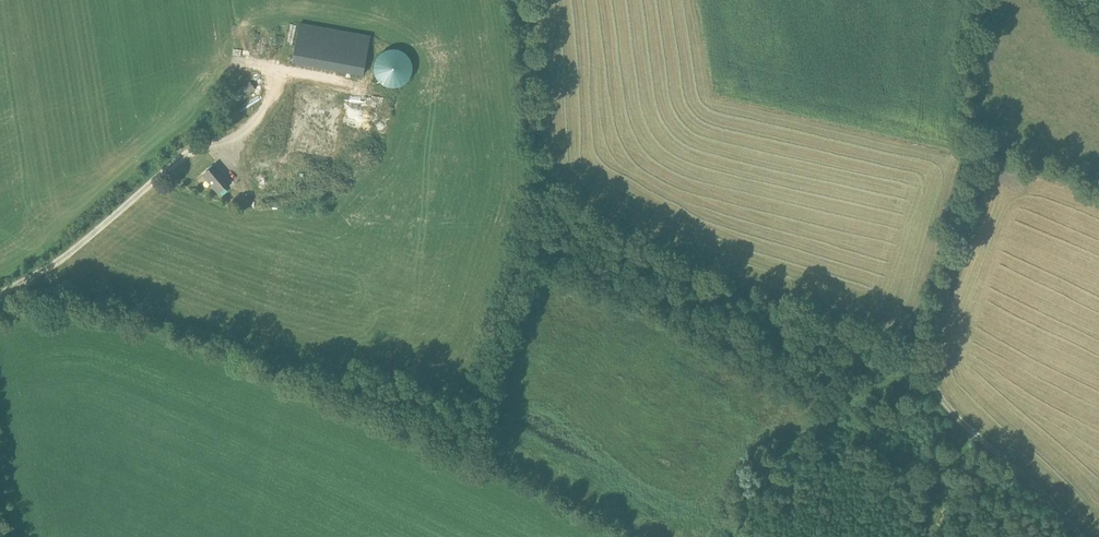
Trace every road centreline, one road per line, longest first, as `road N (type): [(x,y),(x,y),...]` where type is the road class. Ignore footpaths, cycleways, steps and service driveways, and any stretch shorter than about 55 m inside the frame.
road 1 (track): [(983,155),(985,203),(929,370),(937,397),(1083,536)]

